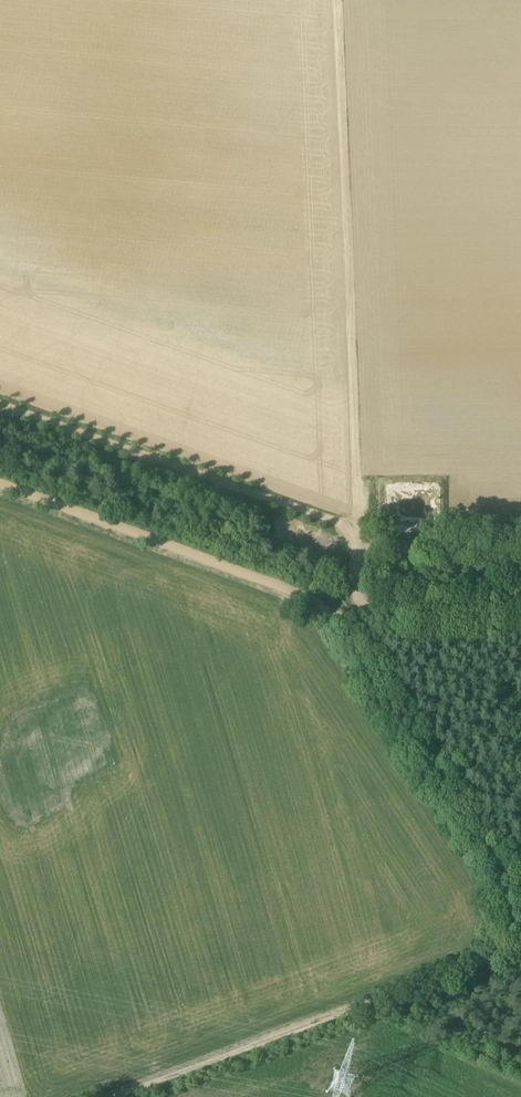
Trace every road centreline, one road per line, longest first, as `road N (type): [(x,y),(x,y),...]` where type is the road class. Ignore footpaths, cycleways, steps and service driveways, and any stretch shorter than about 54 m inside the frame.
road 1 (track): [(337,0),(359,528)]
road 2 (track): [(359,528),(0,404)]
road 3 (track): [(0,484),(301,595),(334,615)]
road 4 (track): [(334,615),(520,895)]
road 5 (track): [(334,615),(520,611)]

